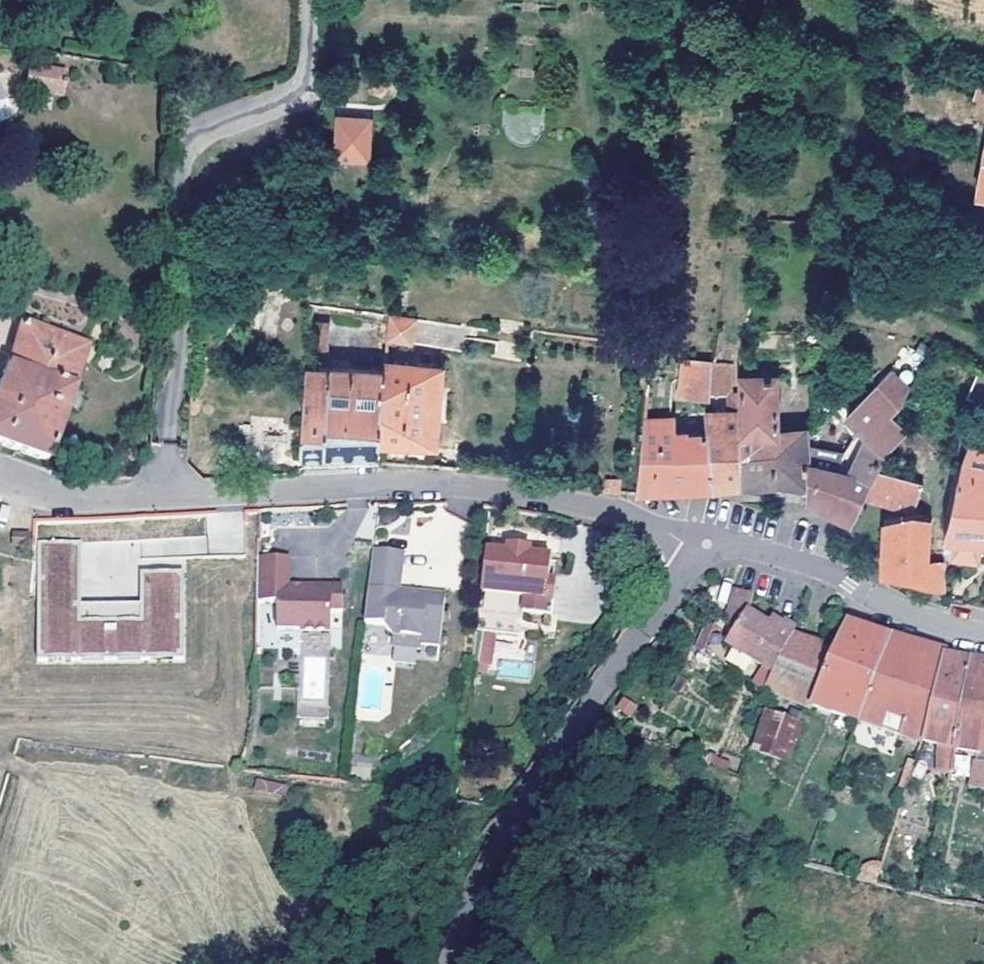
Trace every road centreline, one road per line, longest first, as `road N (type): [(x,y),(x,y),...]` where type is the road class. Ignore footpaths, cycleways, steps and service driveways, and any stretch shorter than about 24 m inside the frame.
road 1 (residential): [(708,544),(683,542),(617,512),(452,483),(79,498),(0,477)]
road 2 (residential): [(708,544),(518,807),(471,894),(451,963)]
road 3 (residential): [(708,544),(801,564),(890,605),(983,635)]

